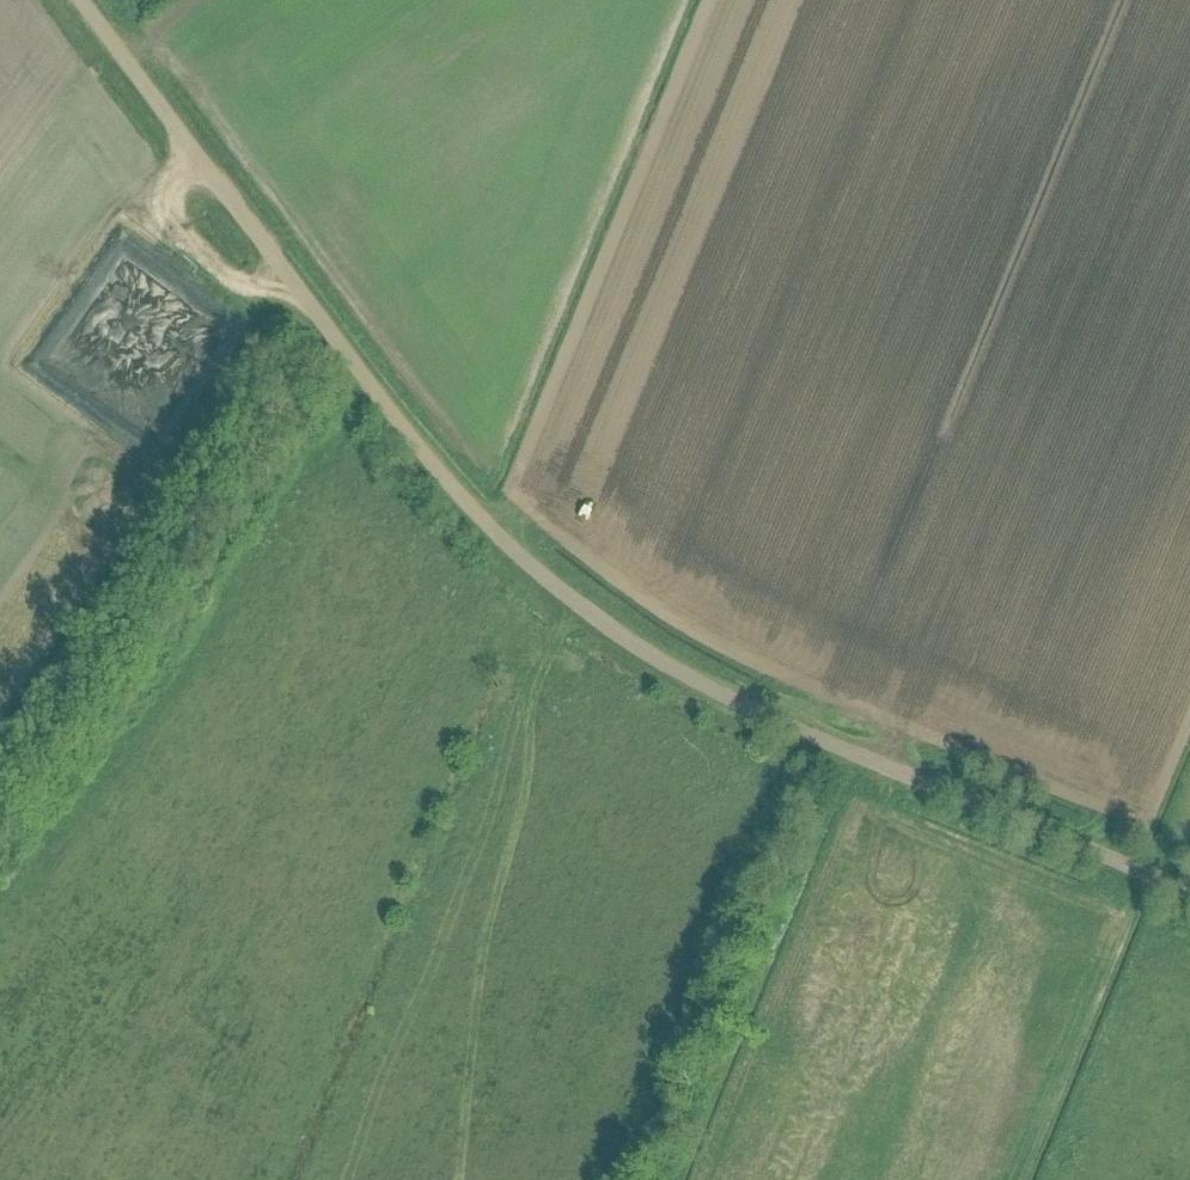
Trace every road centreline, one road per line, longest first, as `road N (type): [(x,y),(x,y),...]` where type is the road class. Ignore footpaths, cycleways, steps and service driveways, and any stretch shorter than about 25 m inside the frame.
road 1 (unclassified): [(1189,888),(729,697),(581,606),(501,540),(447,482),(83,0)]

